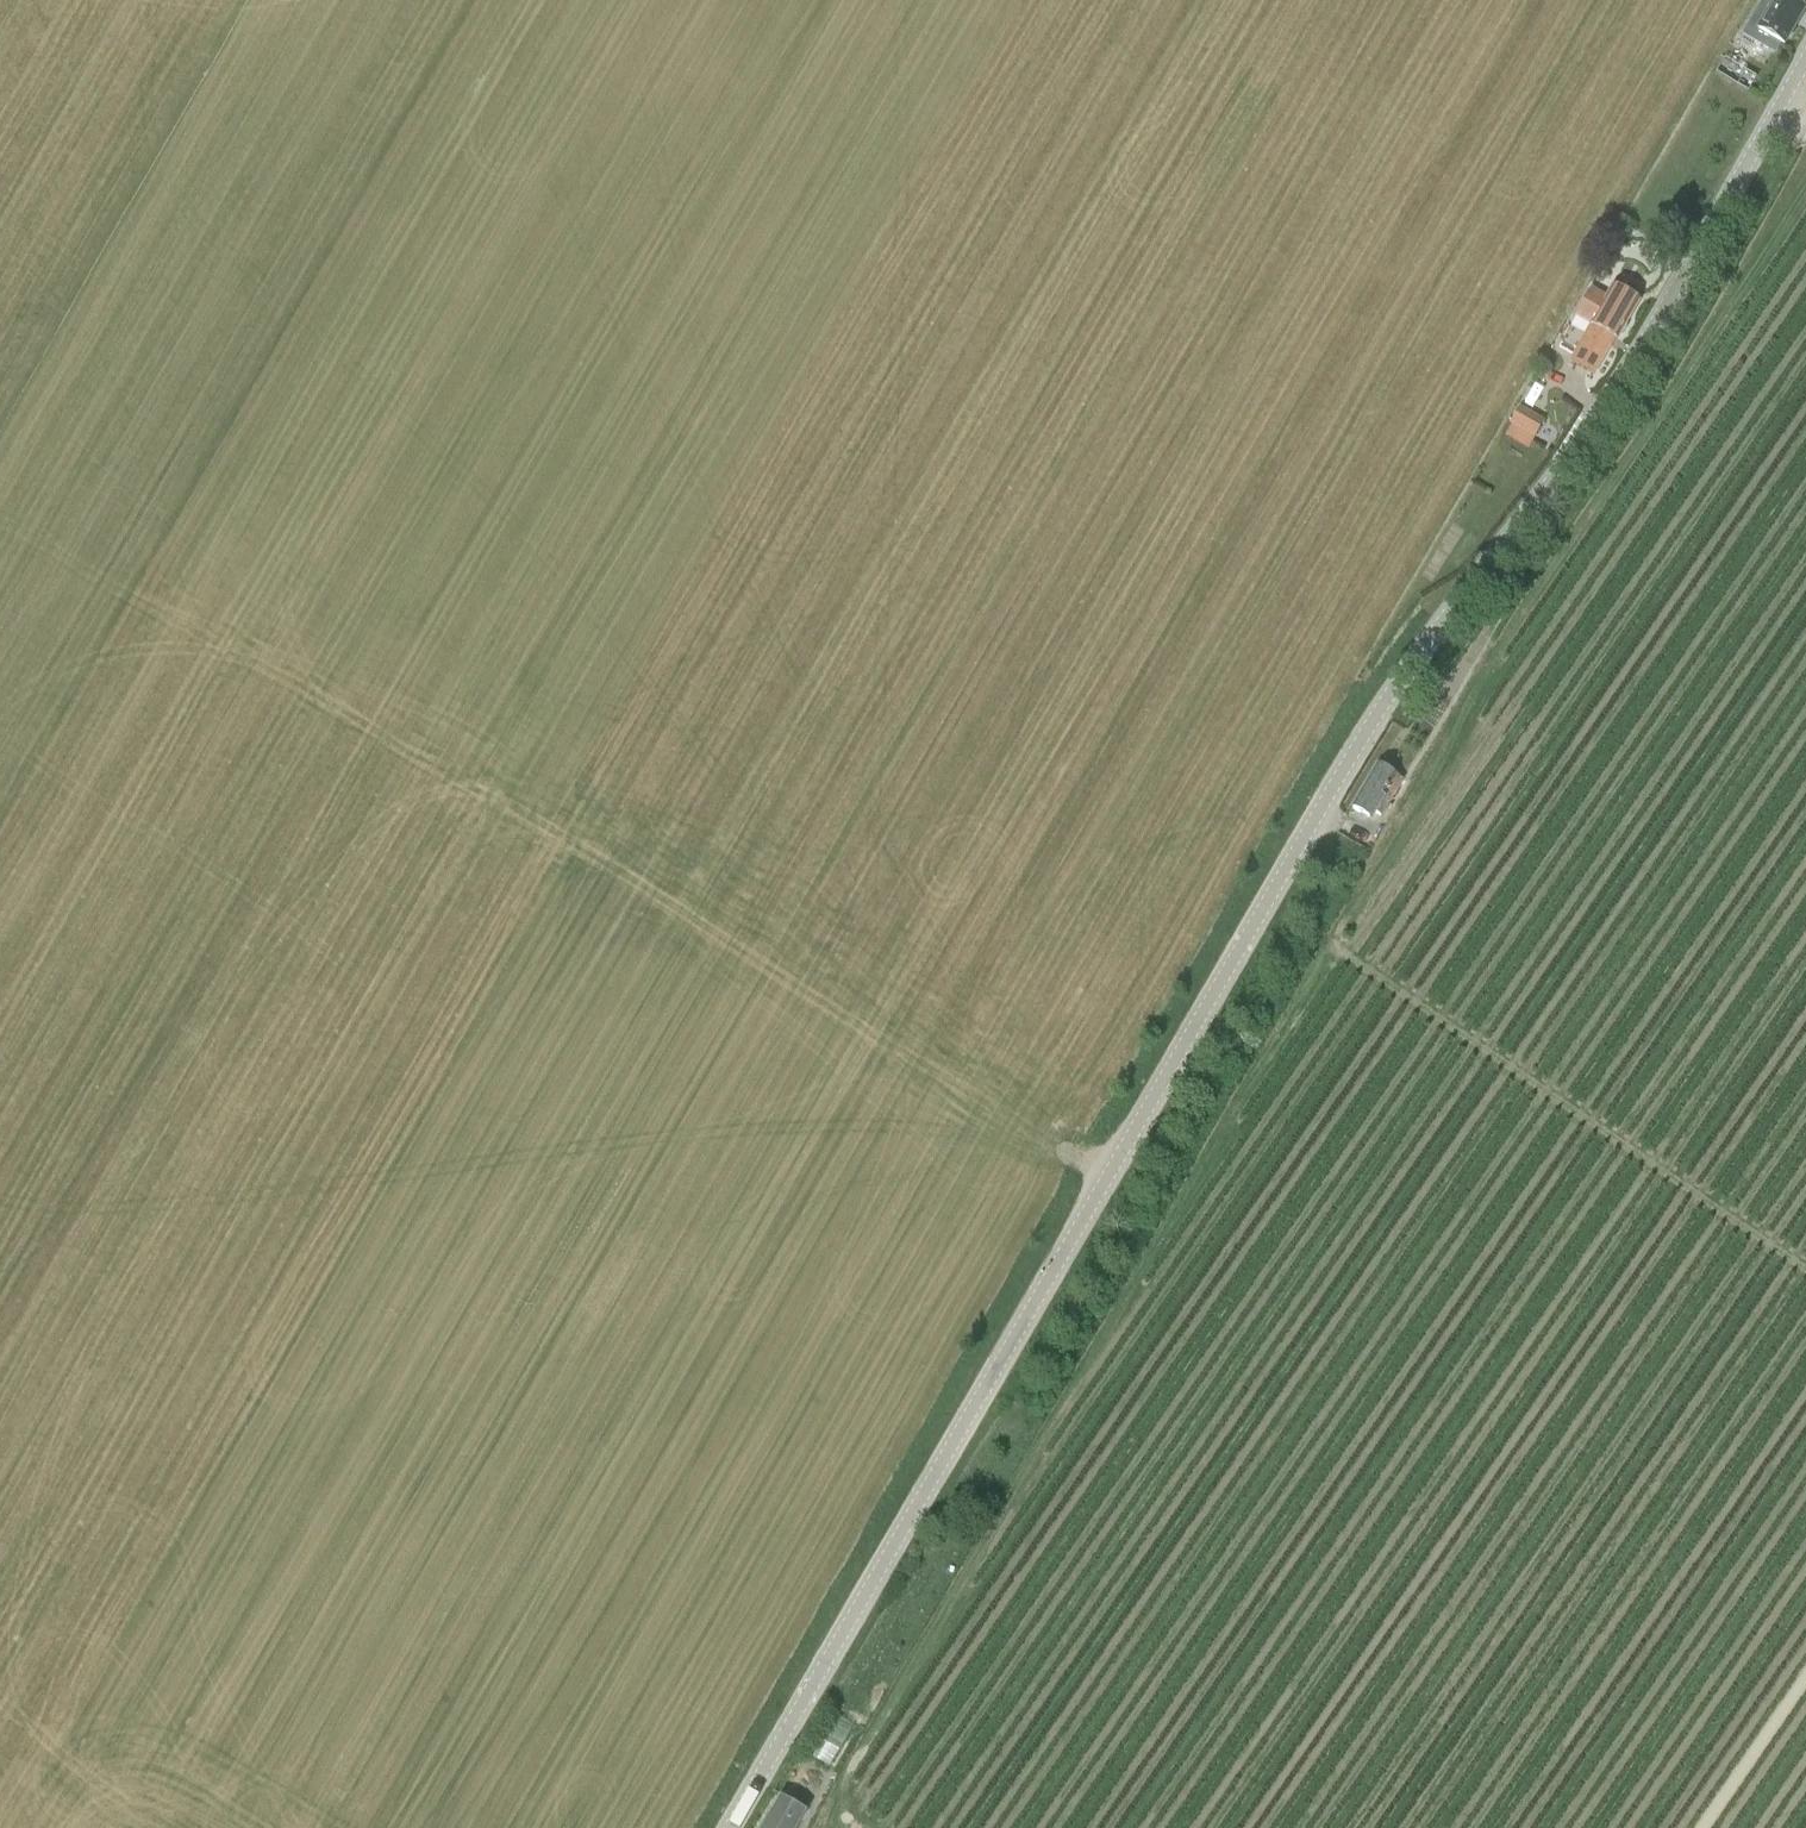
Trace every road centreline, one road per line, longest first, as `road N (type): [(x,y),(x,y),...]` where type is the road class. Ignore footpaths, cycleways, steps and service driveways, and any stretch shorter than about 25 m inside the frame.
road 1 (unclassified): [(732,1827),(1301,841),(1382,708),(1574,451),(1805,62)]
road 2 (track): [(1805,1272),(1332,946)]
road 3 (track): [(1805,1674),(1700,1827)]

